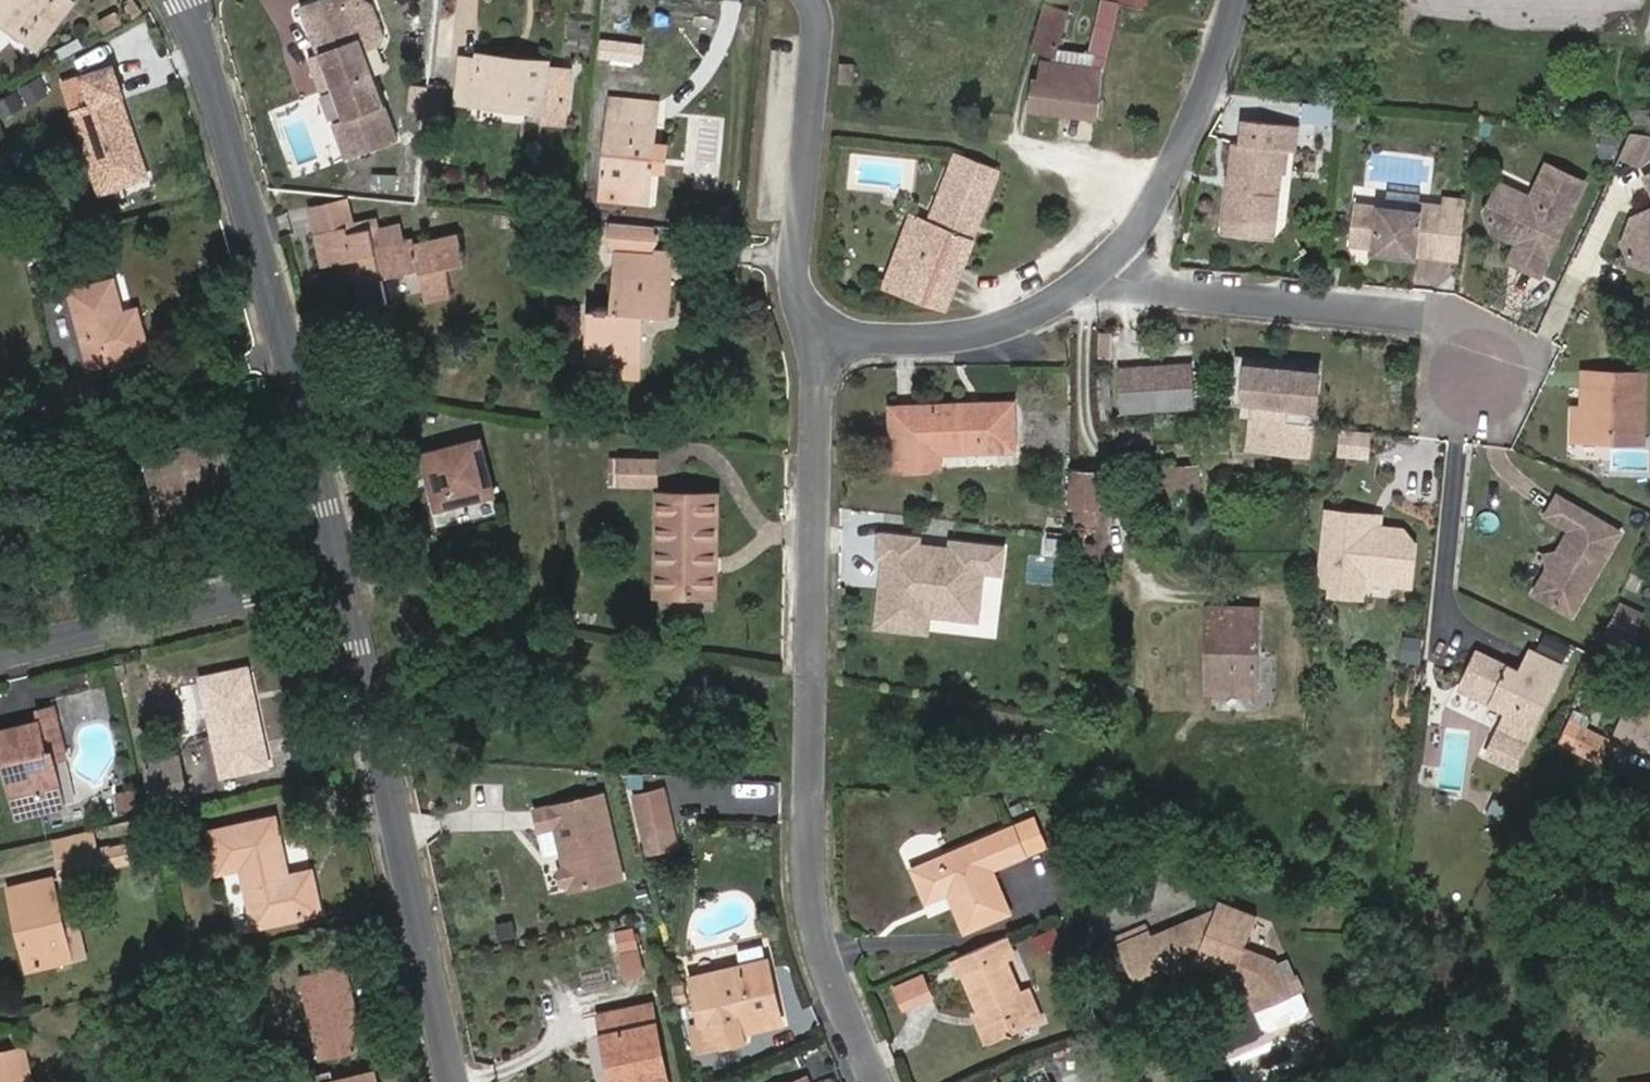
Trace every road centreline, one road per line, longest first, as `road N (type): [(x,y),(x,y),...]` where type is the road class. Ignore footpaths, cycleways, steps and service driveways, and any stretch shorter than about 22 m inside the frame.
road 1 (residential): [(876,1081),(828,969),(810,884),(820,340)]
road 2 (residential): [(343,572),(182,0)]
road 3 (residential): [(459,1081),(343,572)]
road 4 (residential): [(1482,378),(1426,314),(1096,276)]
road 5 (residential): [(0,659),(343,572)]
road 6 (residential): [(820,340),(797,265),(818,36),(810,0)]
road 7 (residential): [(1237,0),(1169,182),(1141,229),(1096,276)]
road 8 (residential): [(1096,276),(1011,325),(965,337),(820,340)]

